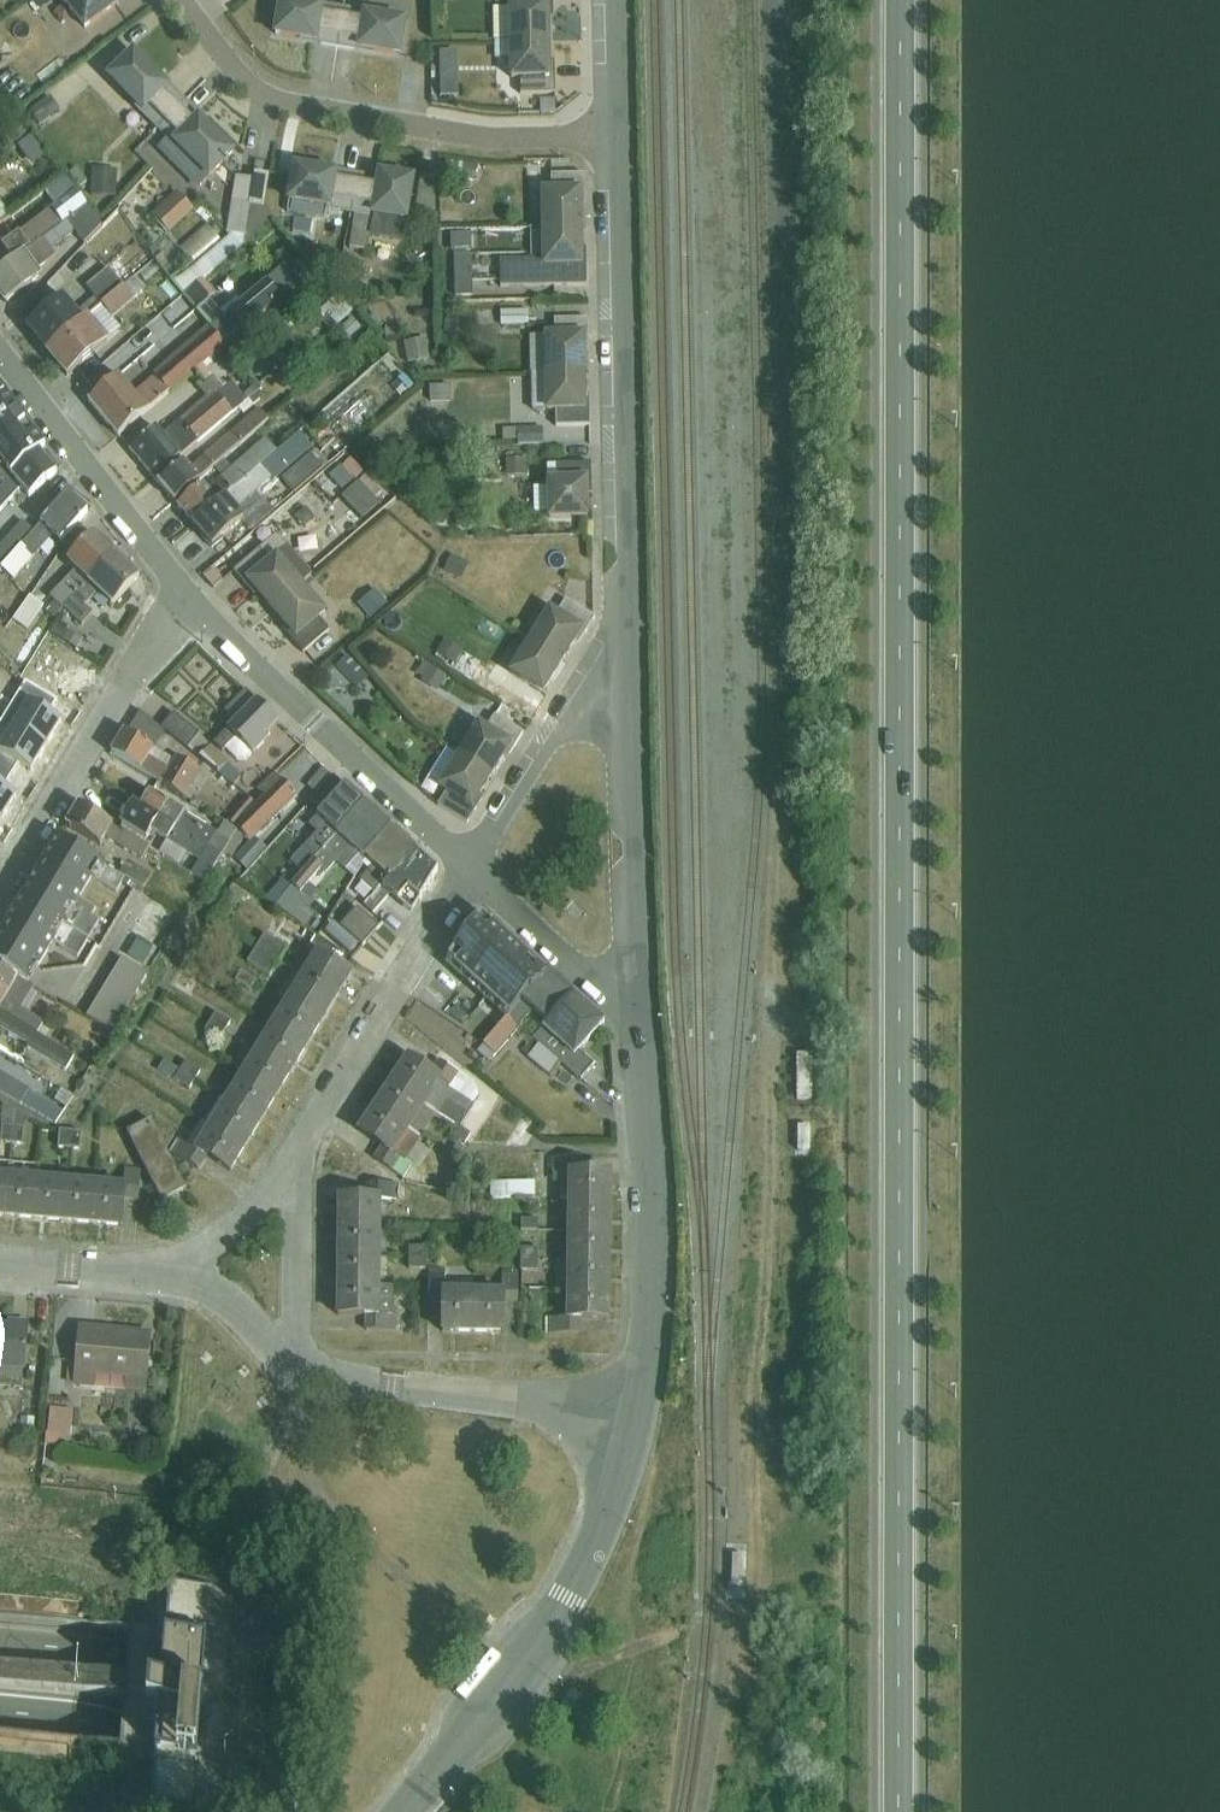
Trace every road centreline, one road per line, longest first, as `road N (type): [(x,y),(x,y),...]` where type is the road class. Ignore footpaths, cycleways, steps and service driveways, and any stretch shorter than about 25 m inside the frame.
road 1 (secondary): [(898,1811),(900,0)]
road 2 (motorway): [(1219,1749),(0,1642)]
road 3 (motorway): [(0,1709),(1178,1811)]
road 4 (tertiary): [(626,664),(609,132)]
road 5 (residential): [(183,0),(254,93),(473,132),(609,132)]
road 6 (tertiary): [(403,1811),(581,1578),(619,1492),(635,1418)]
road 7 (tertiary): [(635,1418),(650,1315),(653,1200),(638,1011)]
road 8 (residential): [(473,868),(188,599)]
road 9 (residential): [(0,897),(188,599)]
road 10 (residential): [(473,868),(290,1167)]
road 11 (tertiary): [(638,1011),(626,664)]
road 12 (residential): [(635,1418),(300,1369)]
road 13 (residential): [(188,599),(0,352)]
road 14 (residential): [(626,664),(554,733),(473,868)]
road 15 (residential): [(638,1011),(584,973),(473,868)]
road 16 (residential): [(300,1369),(290,1167)]
road 17 (residential): [(172,1273),(0,1260)]
road 18 (residential): [(300,1369),(240,1308),(172,1273)]
road 19 (residential): [(290,1167),(253,1211),(172,1273)]
road 20 (tertiary): [(609,132),(607,0)]

